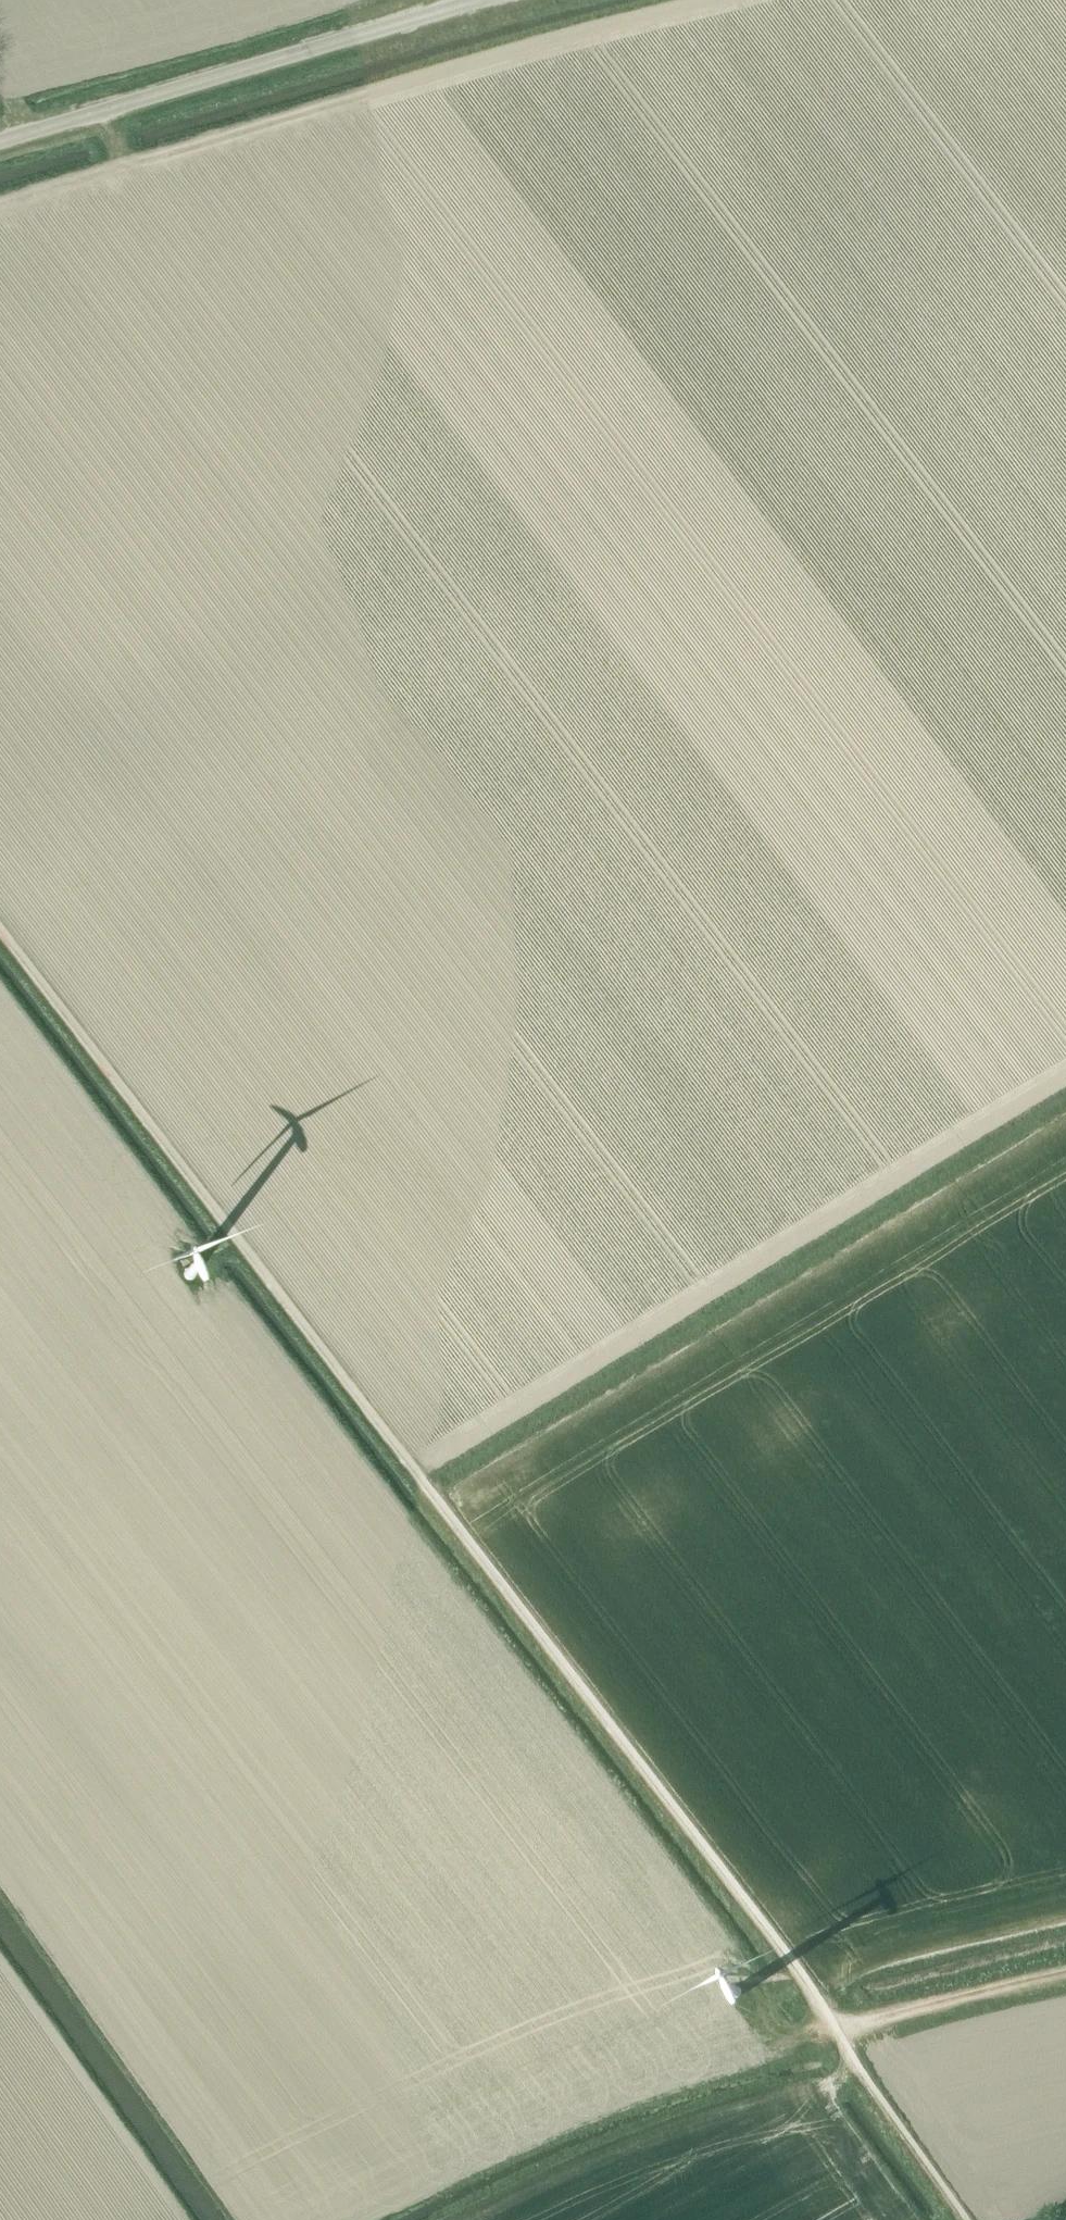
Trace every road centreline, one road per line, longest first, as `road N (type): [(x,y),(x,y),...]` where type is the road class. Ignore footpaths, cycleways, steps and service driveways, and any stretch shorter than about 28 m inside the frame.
road 1 (unclassified): [(0,141),(478,0)]
road 2 (track): [(1065,1973),(873,2021)]

